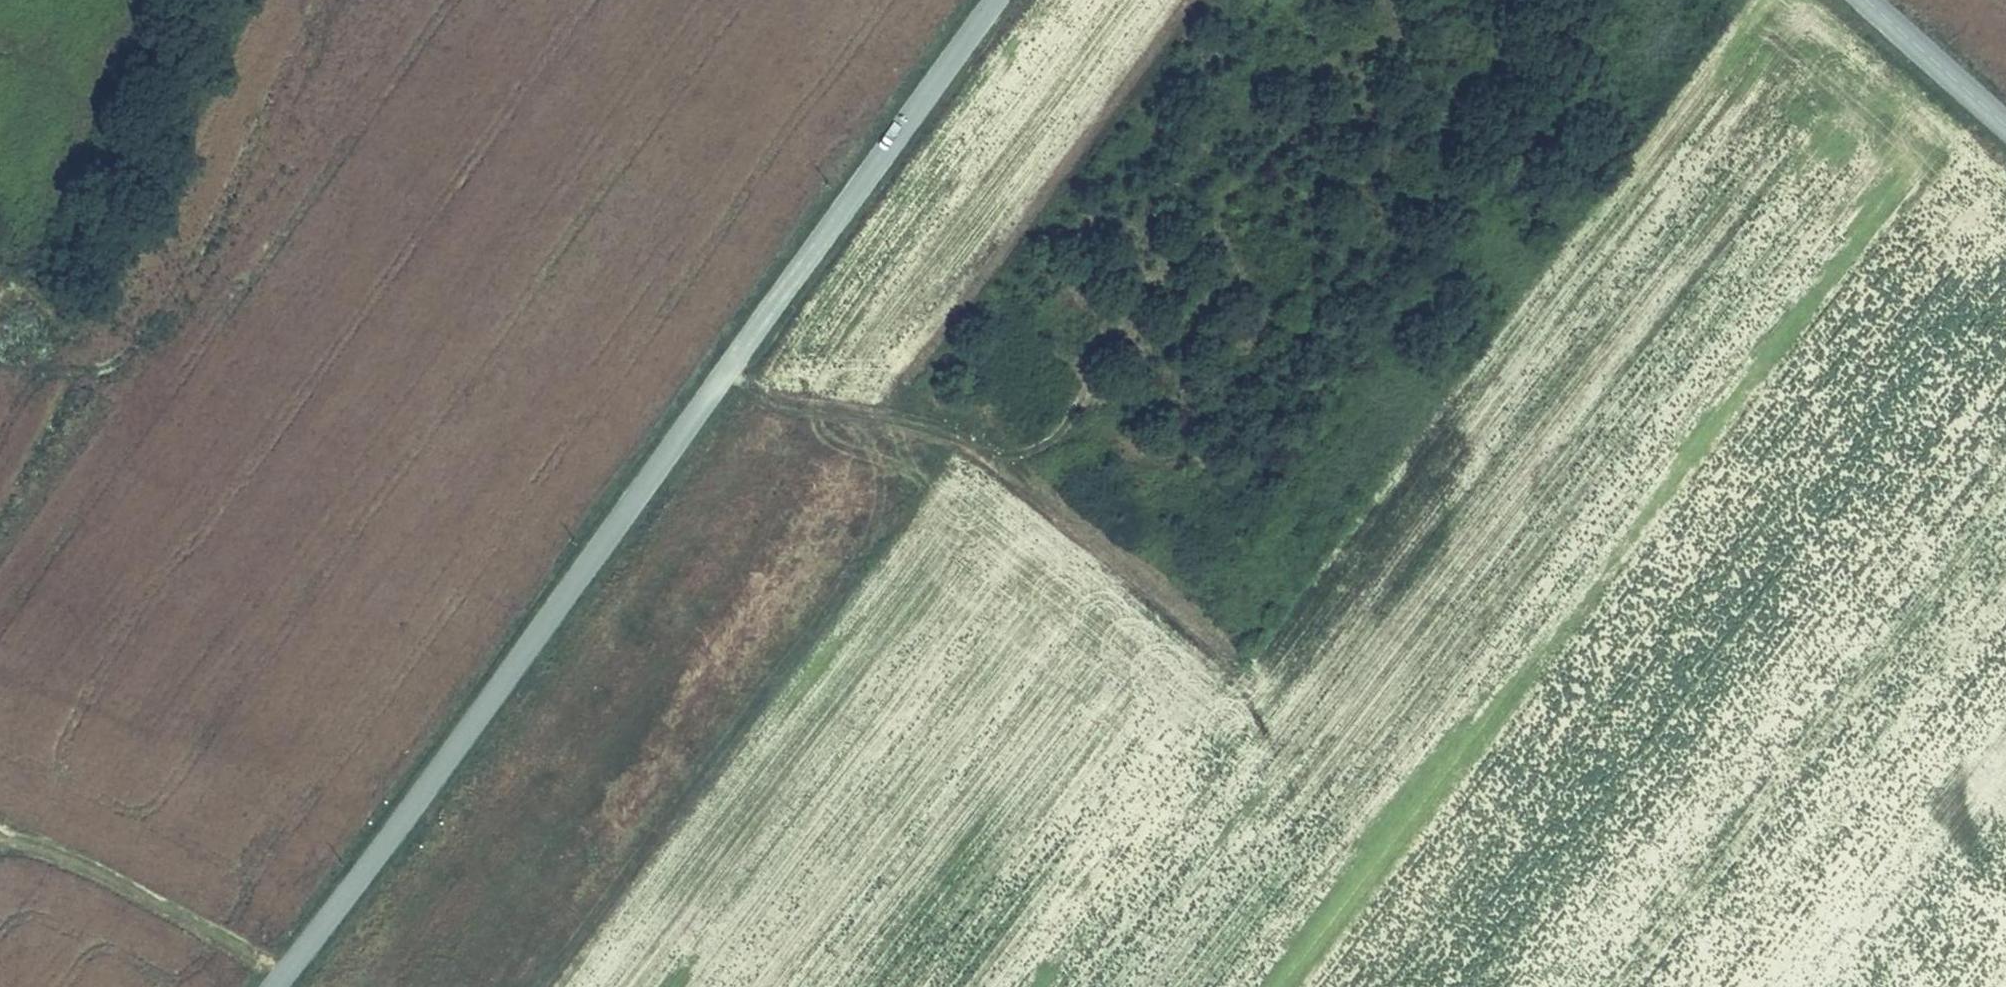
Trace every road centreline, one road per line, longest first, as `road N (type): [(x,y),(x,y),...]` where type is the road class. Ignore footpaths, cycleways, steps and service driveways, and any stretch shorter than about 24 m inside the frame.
road 1 (tertiary): [(278,986),(996,0)]
road 2 (tertiary): [(2005,128),(1865,0)]

